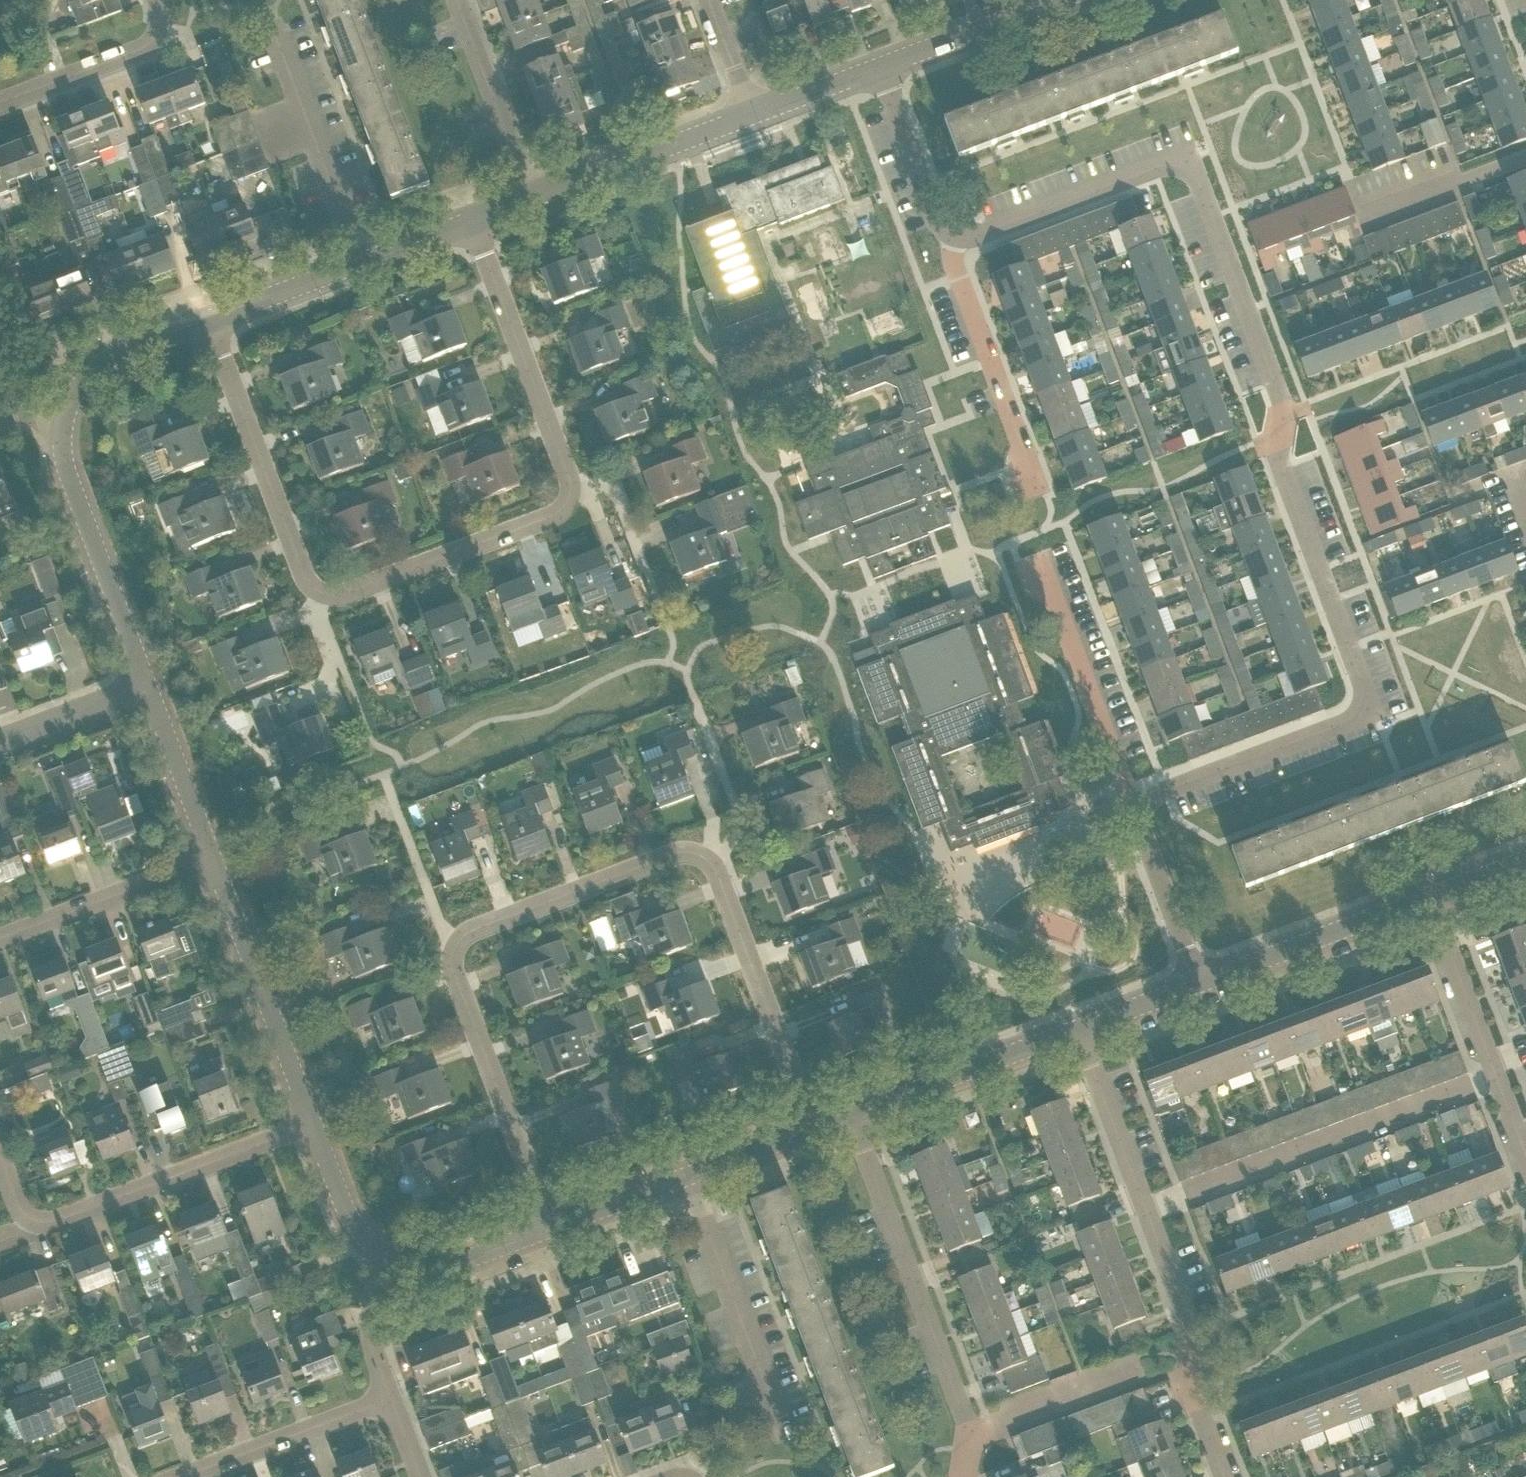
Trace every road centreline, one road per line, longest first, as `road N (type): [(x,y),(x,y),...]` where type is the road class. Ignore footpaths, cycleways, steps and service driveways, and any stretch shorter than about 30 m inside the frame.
road 1 (residential): [(1133,803),(1342,722),(1363,698),(1278,458),(1283,405),(1201,188),(1183,167),(1159,166),(968,237),(954,235)]
road 2 (residential): [(550,1226),(452,973),(454,951),(469,932),(684,851),(712,860),(722,881),(815,1127)]
road 3 (residential): [(209,322),(307,580),(322,594),(340,595),(555,513),(572,487),(471,224)]
road 4 (residential): [(1080,1028),(1190,1331),(1201,1415),(1224,1476)]
road 5 (residential): [(971,1433),(853,1113)]
road 6 (residential): [(36,1227),(314,1125)]
road 7 (residential): [(150,687),(57,416)]
road 8 (residential): [(314,1125),(213,858)]
road 9 (residential): [(1525,1155),(1426,900)]
road 10 (residential): [(785,1429),(686,1175)]
road 11 (residential): [(1031,480),(954,263),(954,235)]
road 12 (residential): [(358,266),(274,28)]
road 13 (residential): [(1133,803),(1045,574)]
road 14 (residential): [(853,1113),(1080,1028)]
road 15 (residential): [(1199,984),(1426,900)]
road 16 (residential): [(534,201),(749,121)]
road 17 (residential): [(177,1476),(390,1396)]
road 18 (residential): [(0,938),(213,858)]
road 19 (residential): [(534,201),(456,0)]
road 20 (residential): [(877,73),(1075,0)]
road 21 (residential): [(0,103),(148,47),(159,28),(156,0)]
road 22 (residential): [(1199,984),(1133,803)]
road 23 (residential): [(57,416),(97,362),(209,322)]
road 24 (residential): [(213,858),(150,687)]
road 25 (residential): [(954,235),(942,228),(877,73)]
road 26 (residential): [(1132,1372),(971,1433)]
road 27 (residential): [(386,1256),(448,1263),(550,1226)]
road 28 (residential): [(0,741),(150,687)]
road 29 (residential): [(209,322),(358,266)]
road 30 (residential): [(386,1256),(360,1236),(345,1210),(314,1125)]
road 31 (residential): [(550,1226),(686,1175)]
road 32 (residential): [(390,1396),(369,1324),(386,1256)]
road 33 (residential): [(686,1175),(815,1127)]
road 34 (residential): [(749,121),(877,73)]
road 35 (residential): [(749,121),(705,0)]
road 36 (residential): [(1080,1028),(1199,984)]
road 37 (residential): [(358,266),(471,224)]

